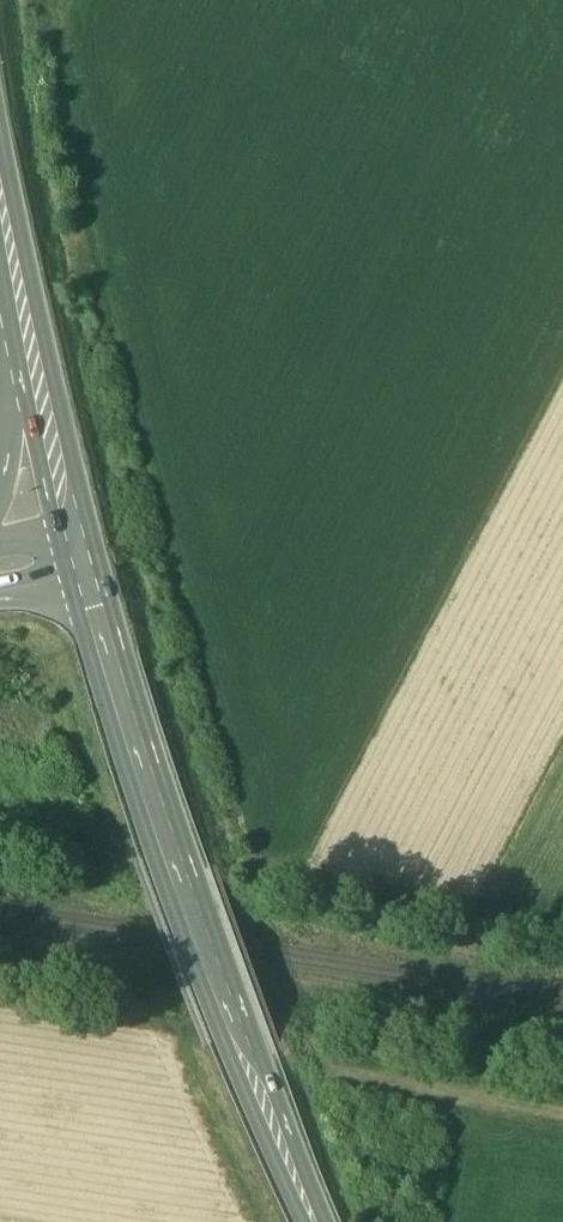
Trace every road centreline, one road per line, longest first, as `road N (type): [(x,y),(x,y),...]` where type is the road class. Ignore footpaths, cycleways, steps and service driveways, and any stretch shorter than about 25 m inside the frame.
road 1 (primary): [(81,585),(232,1036)]
road 2 (track): [(562,226),(179,0)]
road 3 (track): [(562,1118),(335,1077)]
road 4 (primary): [(19,307),(67,531)]
road 5 (primary): [(315,1221),(232,1036)]
road 6 (primary): [(19,307),(0,503)]
road 7 (primary): [(0,181),(19,307)]

